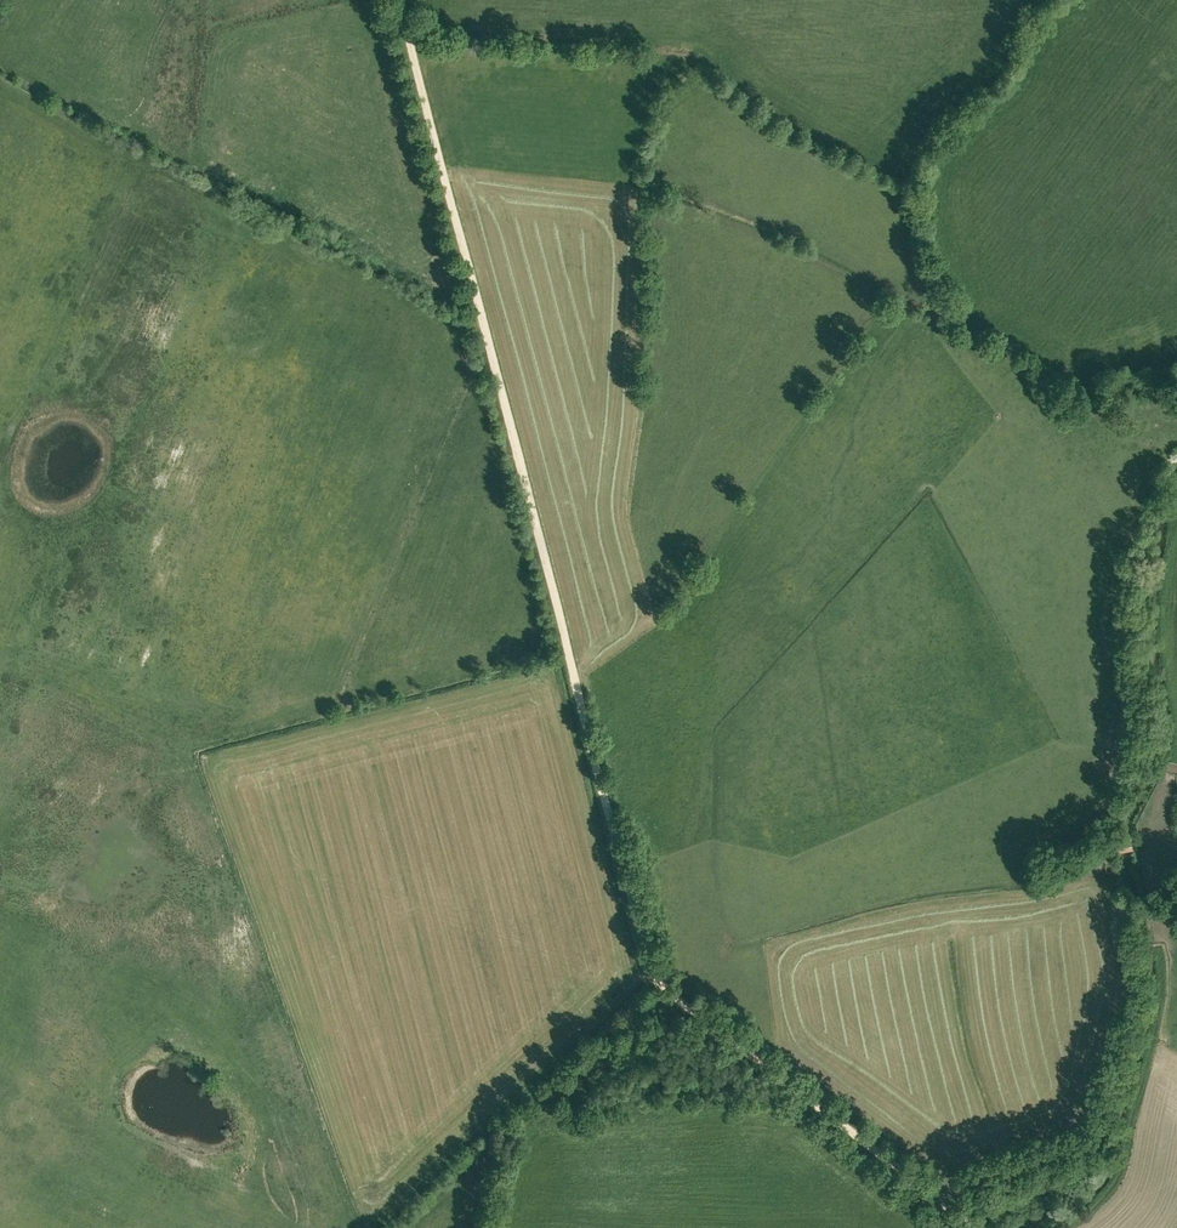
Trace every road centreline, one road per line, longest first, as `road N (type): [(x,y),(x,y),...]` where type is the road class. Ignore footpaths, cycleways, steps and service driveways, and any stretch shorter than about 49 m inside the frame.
road 1 (track): [(949,1206),(684,1010),(646,965),(397,0)]
road 2 (track): [(649,970),(375,1227)]

